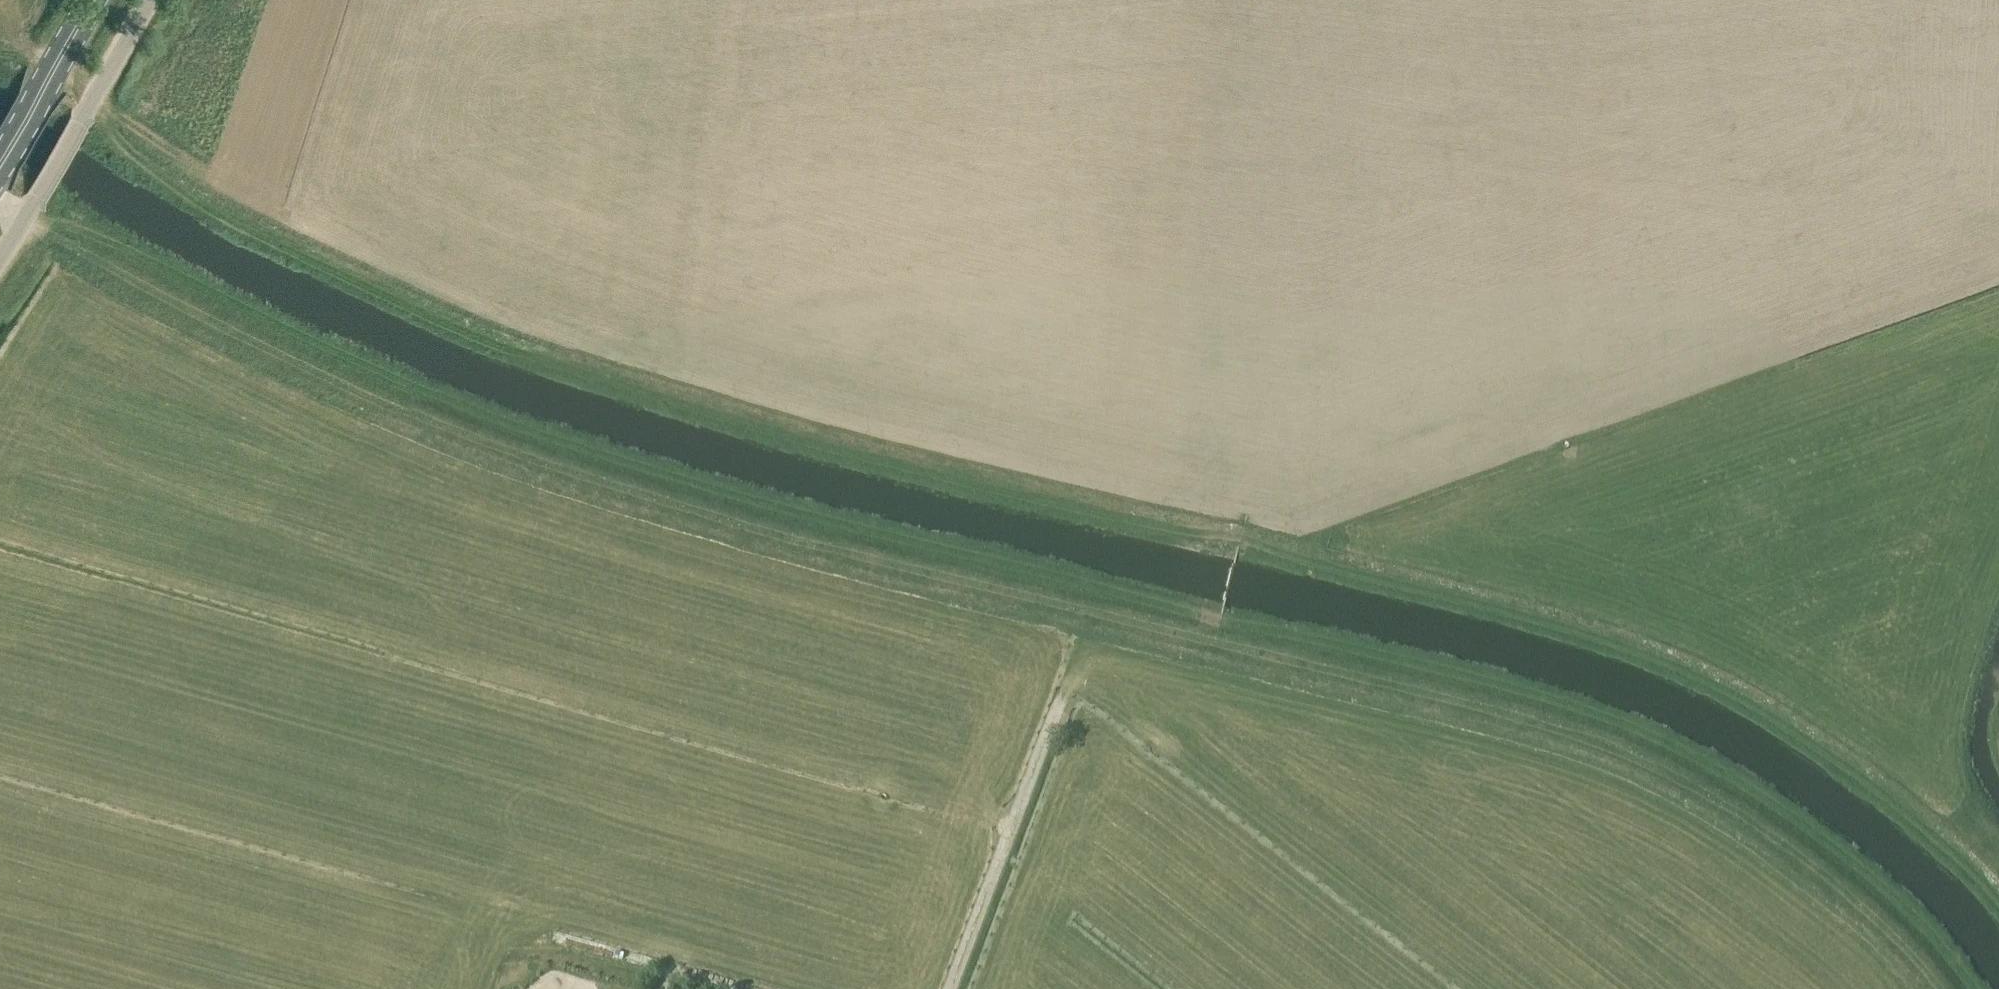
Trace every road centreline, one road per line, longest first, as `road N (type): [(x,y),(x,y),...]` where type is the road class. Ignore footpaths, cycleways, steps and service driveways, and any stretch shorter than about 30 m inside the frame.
road 1 (unclassified): [(22,220),(150,0)]
road 2 (primary): [(0,163),(94,0)]

